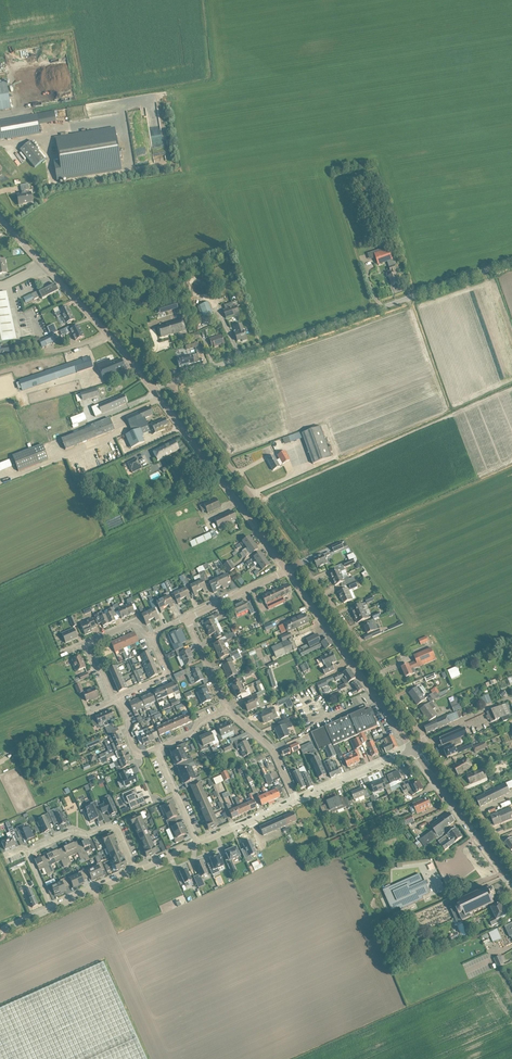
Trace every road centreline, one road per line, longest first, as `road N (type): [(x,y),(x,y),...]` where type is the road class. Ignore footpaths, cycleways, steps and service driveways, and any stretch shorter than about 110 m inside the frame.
road 1 (unclassified): [(169,382),(511,262)]
road 2 (tertiary): [(154,389),(0,218)]
road 3 (tertiary): [(287,571),(154,389)]
road 4 (residential): [(169,382),(299,563)]
road 5 (residential): [(299,563),(427,743)]
road 6 (tertiary): [(413,750),(287,571)]
road 7 (tertiary): [(511,884),(413,750)]
road 8 (residential): [(28,852),(73,831),(87,835),(115,824),(136,871)]
road 9 (residential): [(427,743),(511,857)]
road 10 (unclassified): [(296,801),(413,750)]

